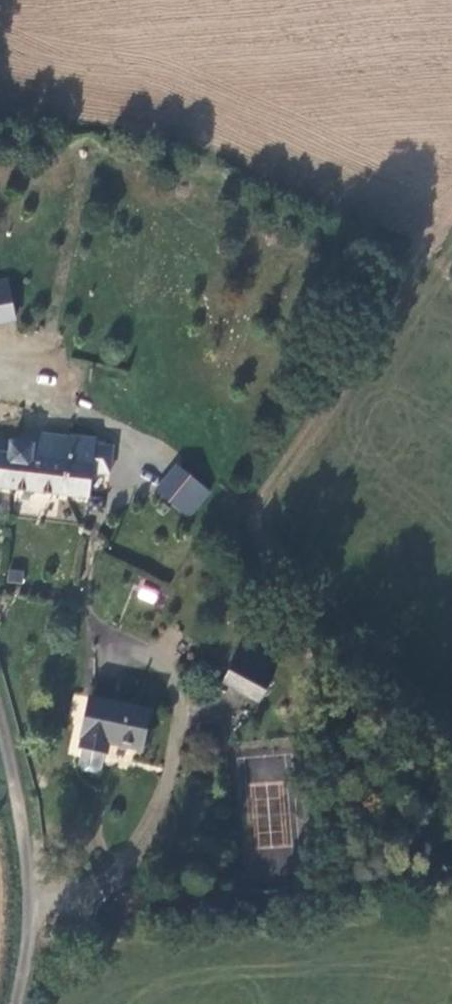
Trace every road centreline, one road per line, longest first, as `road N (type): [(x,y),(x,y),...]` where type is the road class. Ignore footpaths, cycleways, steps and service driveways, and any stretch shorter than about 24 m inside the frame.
road 1 (unclassified): [(0,713),(37,925),(14,1003)]

